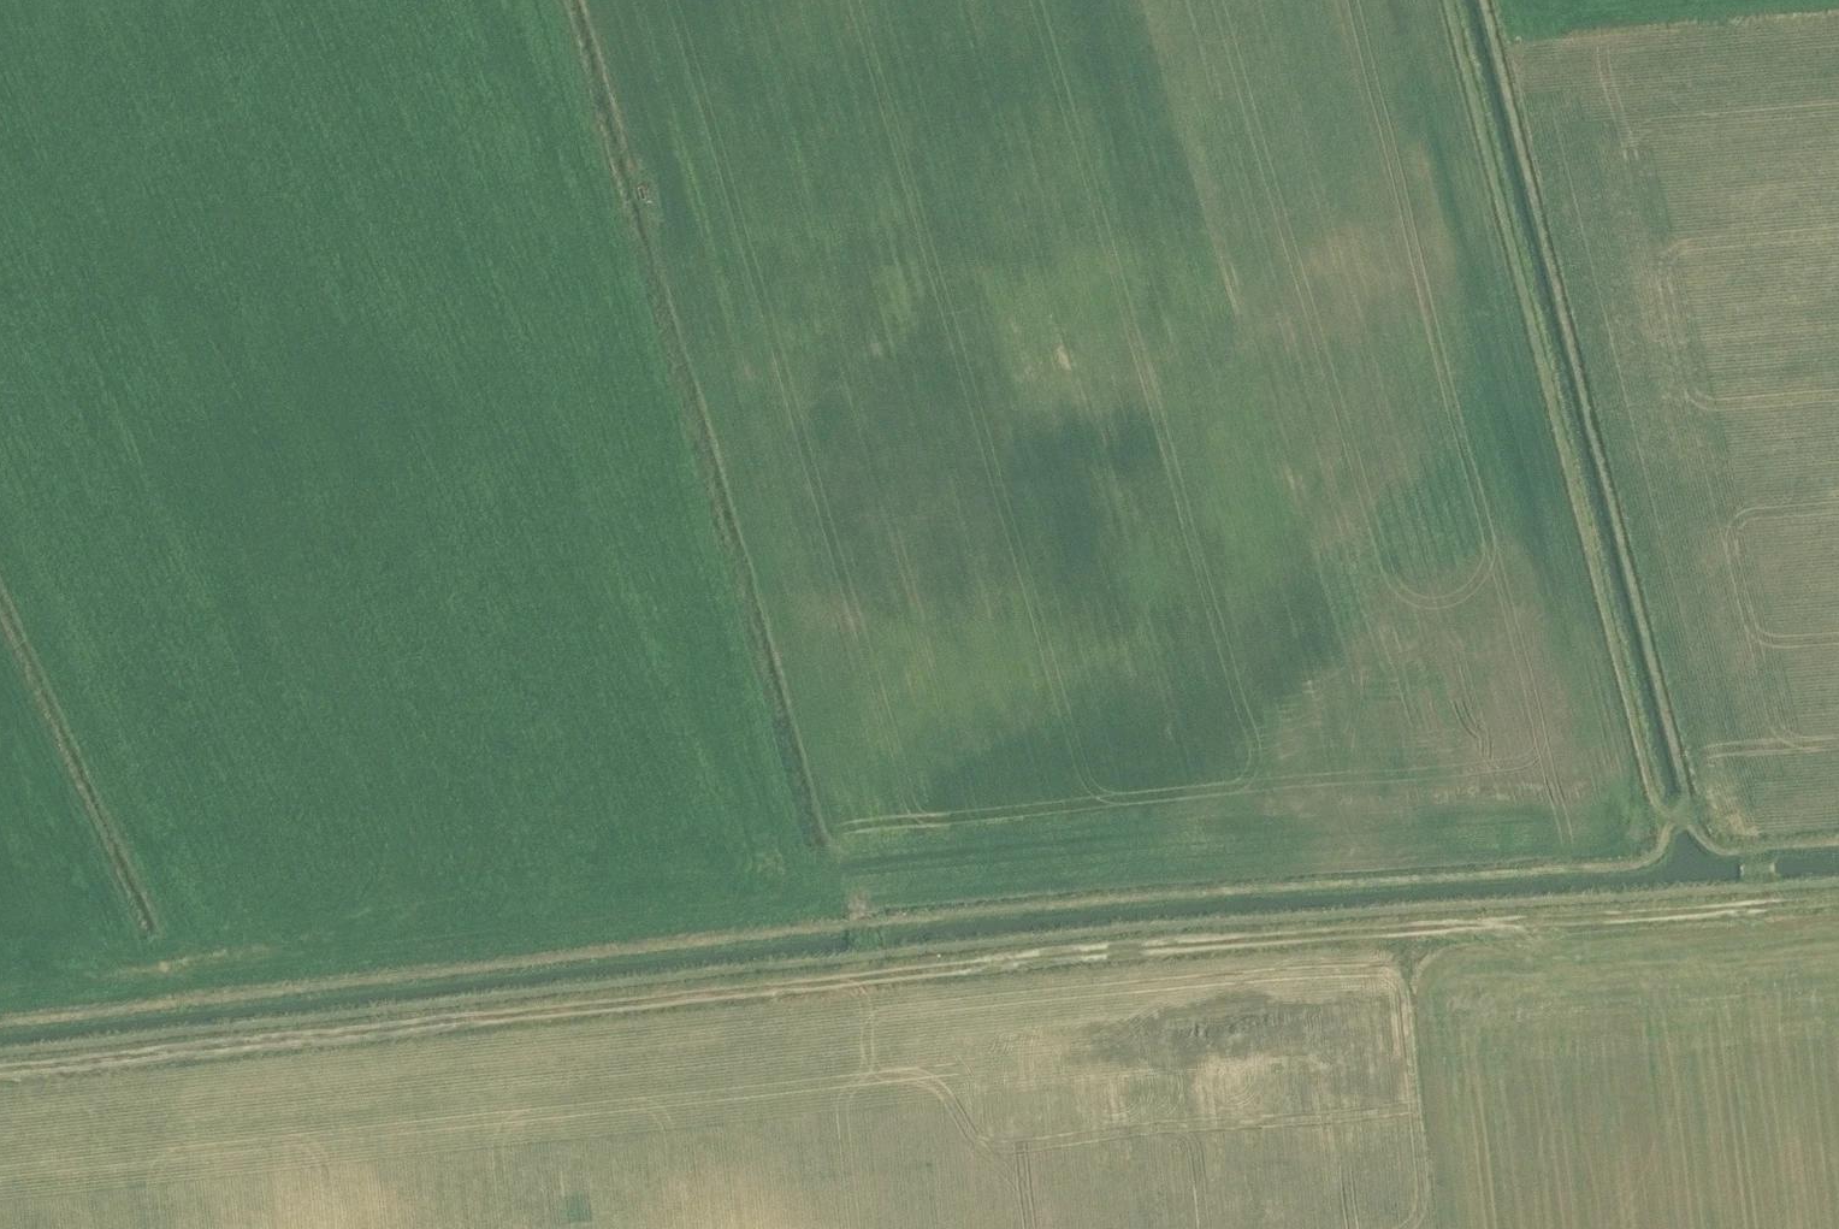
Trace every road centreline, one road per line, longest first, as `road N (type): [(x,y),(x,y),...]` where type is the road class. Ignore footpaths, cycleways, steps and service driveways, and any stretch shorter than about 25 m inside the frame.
road 1 (track): [(0,1072),(915,967),(1838,901)]
road 2 (track): [(1762,906),(1756,837),(1736,812),(1711,807),(1642,818)]

